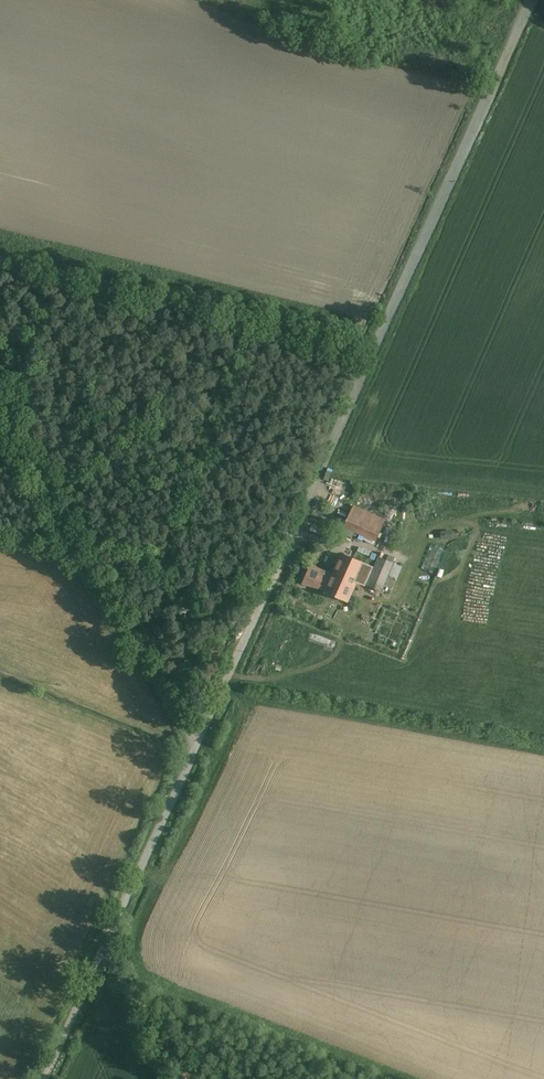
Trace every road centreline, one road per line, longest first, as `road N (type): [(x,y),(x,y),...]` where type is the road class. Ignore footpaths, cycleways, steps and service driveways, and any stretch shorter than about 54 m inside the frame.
road 1 (track): [(196,742),(269,604),(534,0)]
road 2 (unclassified): [(104,941),(196,742),(0,391)]
road 3 (unclassified): [(45,1078),(104,941)]
road 4 (unclassified): [(160,1078),(104,941)]

